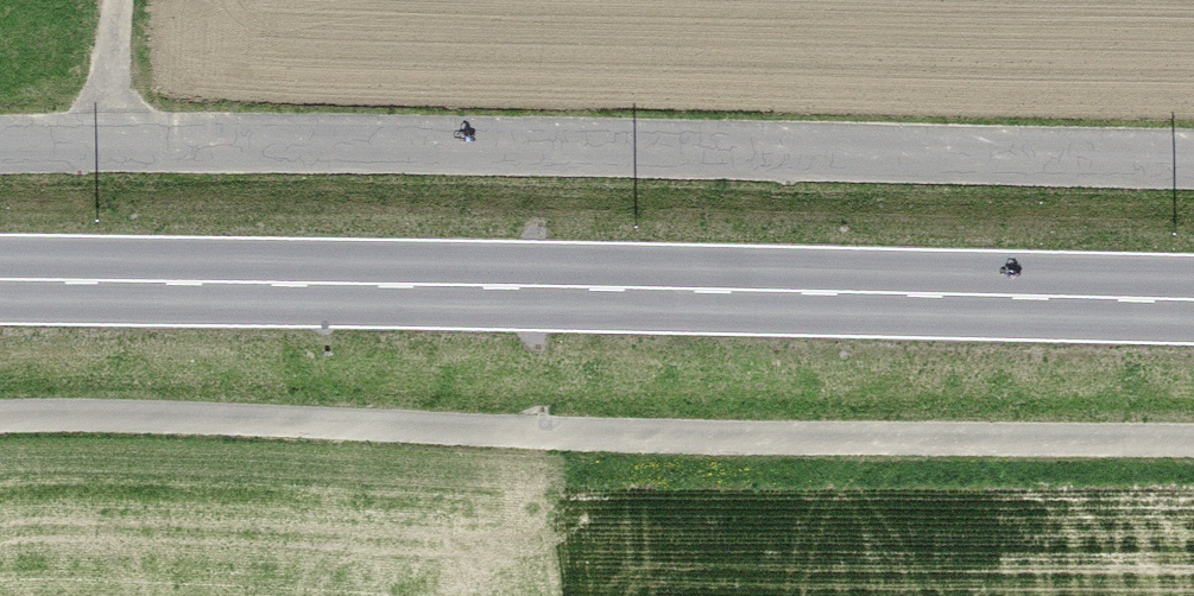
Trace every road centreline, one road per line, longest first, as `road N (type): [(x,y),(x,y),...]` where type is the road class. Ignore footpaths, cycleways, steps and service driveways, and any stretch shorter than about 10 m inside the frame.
road 1 (primary): [(0,282),(1193,300)]
road 2 (unclassified): [(1193,155),(0,150)]
road 3 (track): [(101,148),(118,0)]

